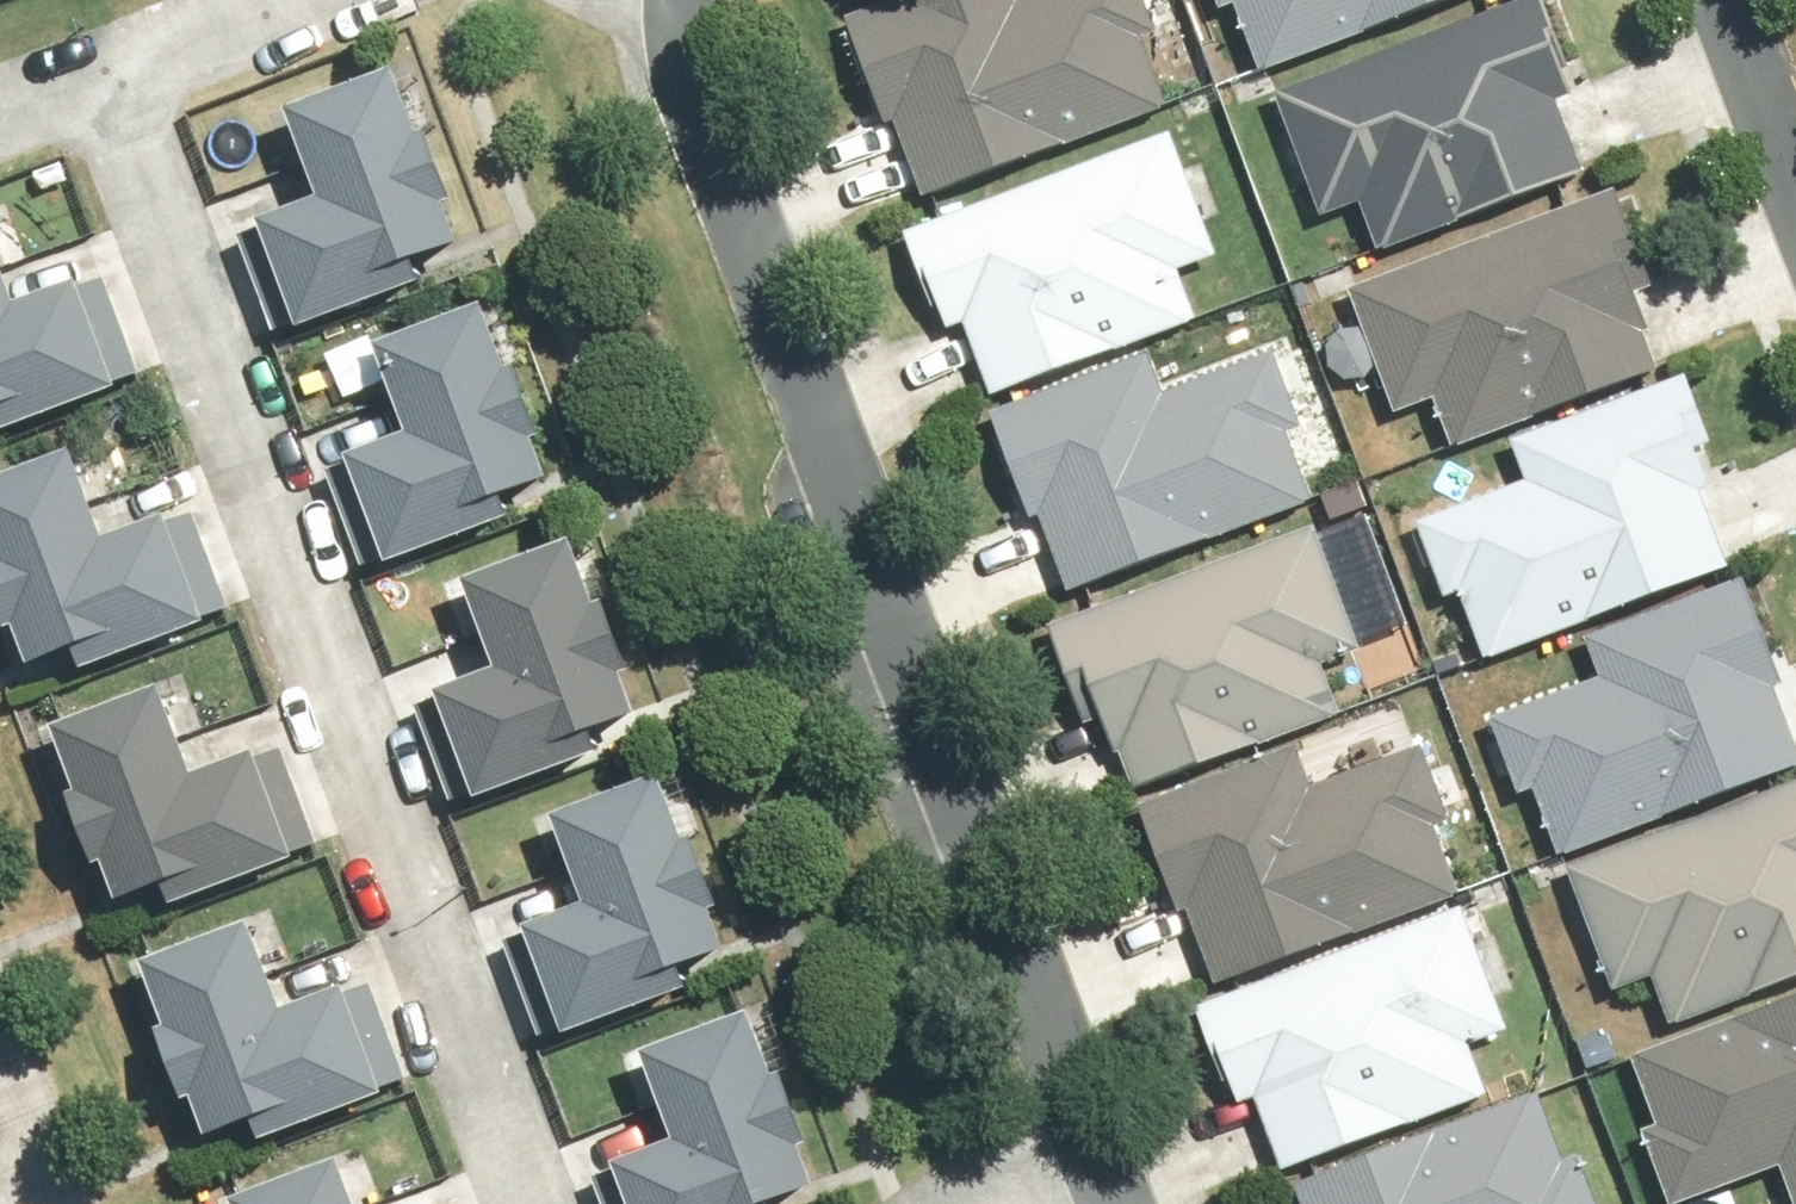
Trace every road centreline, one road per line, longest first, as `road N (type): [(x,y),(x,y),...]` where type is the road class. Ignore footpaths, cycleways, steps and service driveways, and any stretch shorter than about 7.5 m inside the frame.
road 1 (residential): [(1122,1203),(711,130),(687,54),(684,0)]
road 2 (residential): [(1795,184),(1727,0)]

